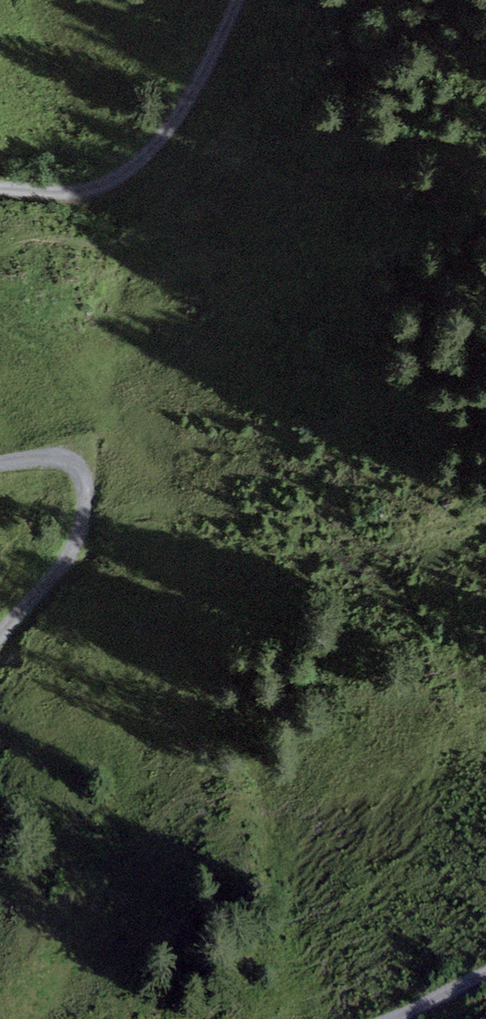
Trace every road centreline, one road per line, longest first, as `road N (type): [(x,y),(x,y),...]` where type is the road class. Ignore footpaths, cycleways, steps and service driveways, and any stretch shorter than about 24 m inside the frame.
road 1 (track): [(0,193),(83,193),(118,177),(189,100),(235,0)]
road 2 (track): [(0,641),(72,557),(86,489),(80,469),(63,458),(0,462)]

